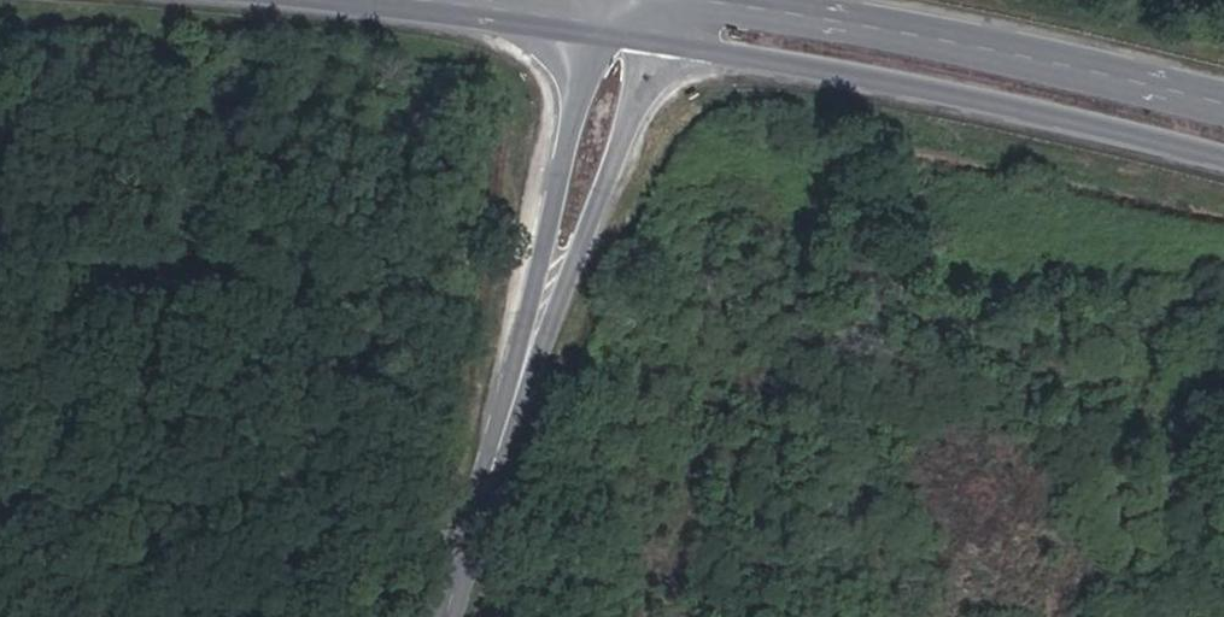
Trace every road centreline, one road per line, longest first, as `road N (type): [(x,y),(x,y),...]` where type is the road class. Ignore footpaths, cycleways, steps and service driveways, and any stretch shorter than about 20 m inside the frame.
road 1 (tertiary): [(634,32),(446,616)]
road 2 (secondary): [(634,32),(1223,162)]
road 3 (secondary): [(1223,102),(745,0)]
road 4 (secondary): [(422,0),(634,32)]

